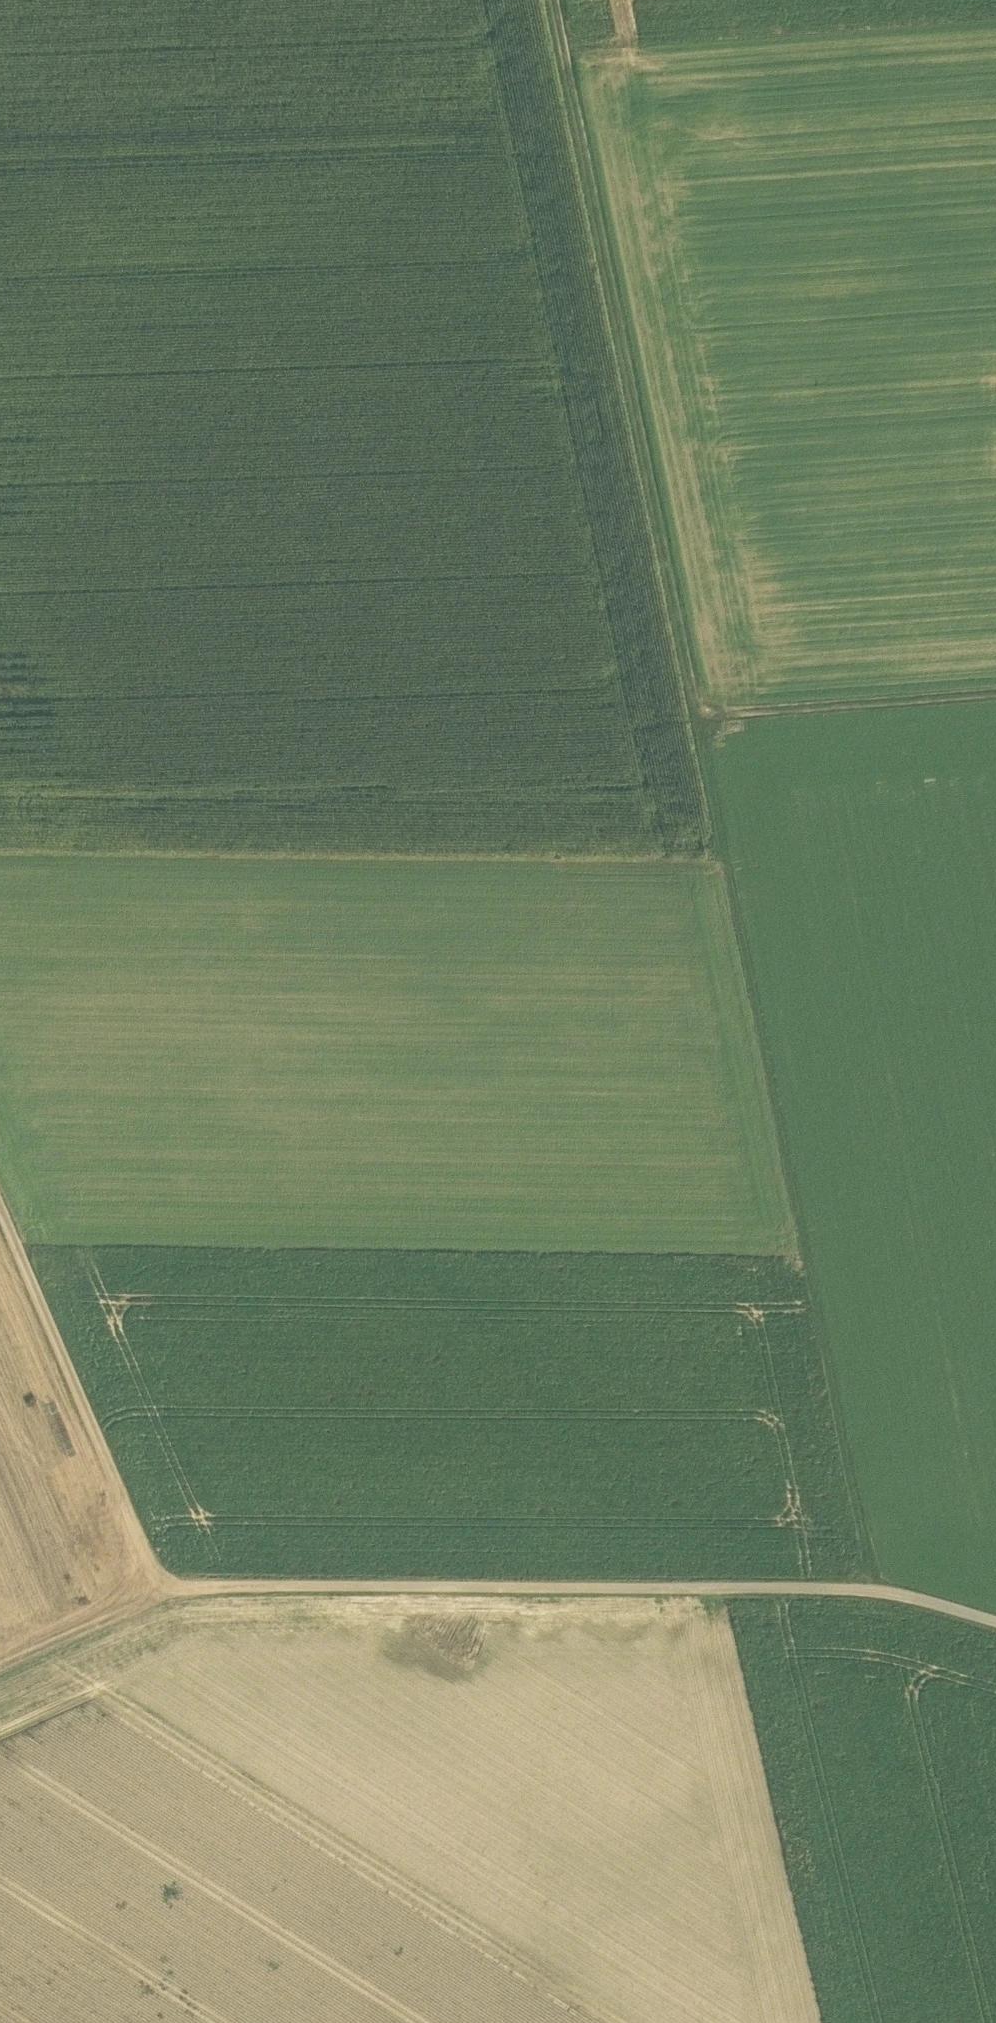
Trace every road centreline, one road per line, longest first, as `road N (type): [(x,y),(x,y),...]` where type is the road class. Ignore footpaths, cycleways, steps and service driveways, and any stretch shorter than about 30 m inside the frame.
road 1 (track): [(698,713),(869,1591)]
road 2 (track): [(869,1591),(165,1586),(149,1601),(0,1668)]
road 3 (track): [(555,0),(698,713)]
road 4 (track): [(165,1586),(0,1201)]
road 5 (track): [(698,713),(995,692)]
road 6 (track): [(995,1624),(869,1591)]

